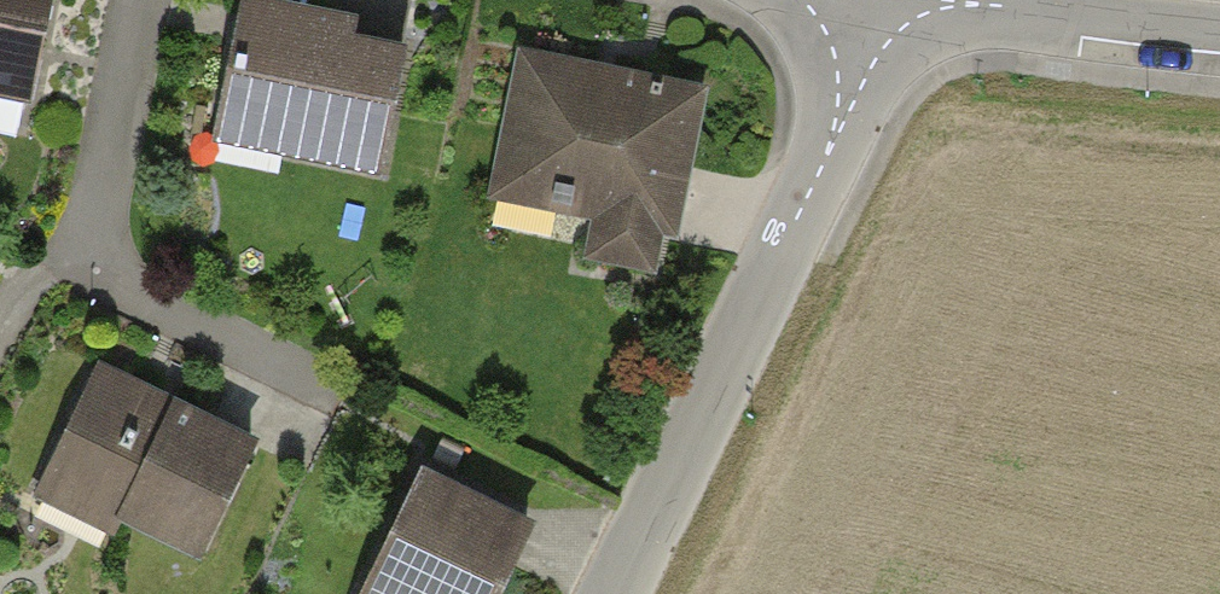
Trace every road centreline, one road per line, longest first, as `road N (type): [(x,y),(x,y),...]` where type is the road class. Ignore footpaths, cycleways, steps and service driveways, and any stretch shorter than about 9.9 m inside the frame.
road 1 (residential): [(621,593),(910,3)]
road 2 (residential): [(1219,39),(910,3)]

